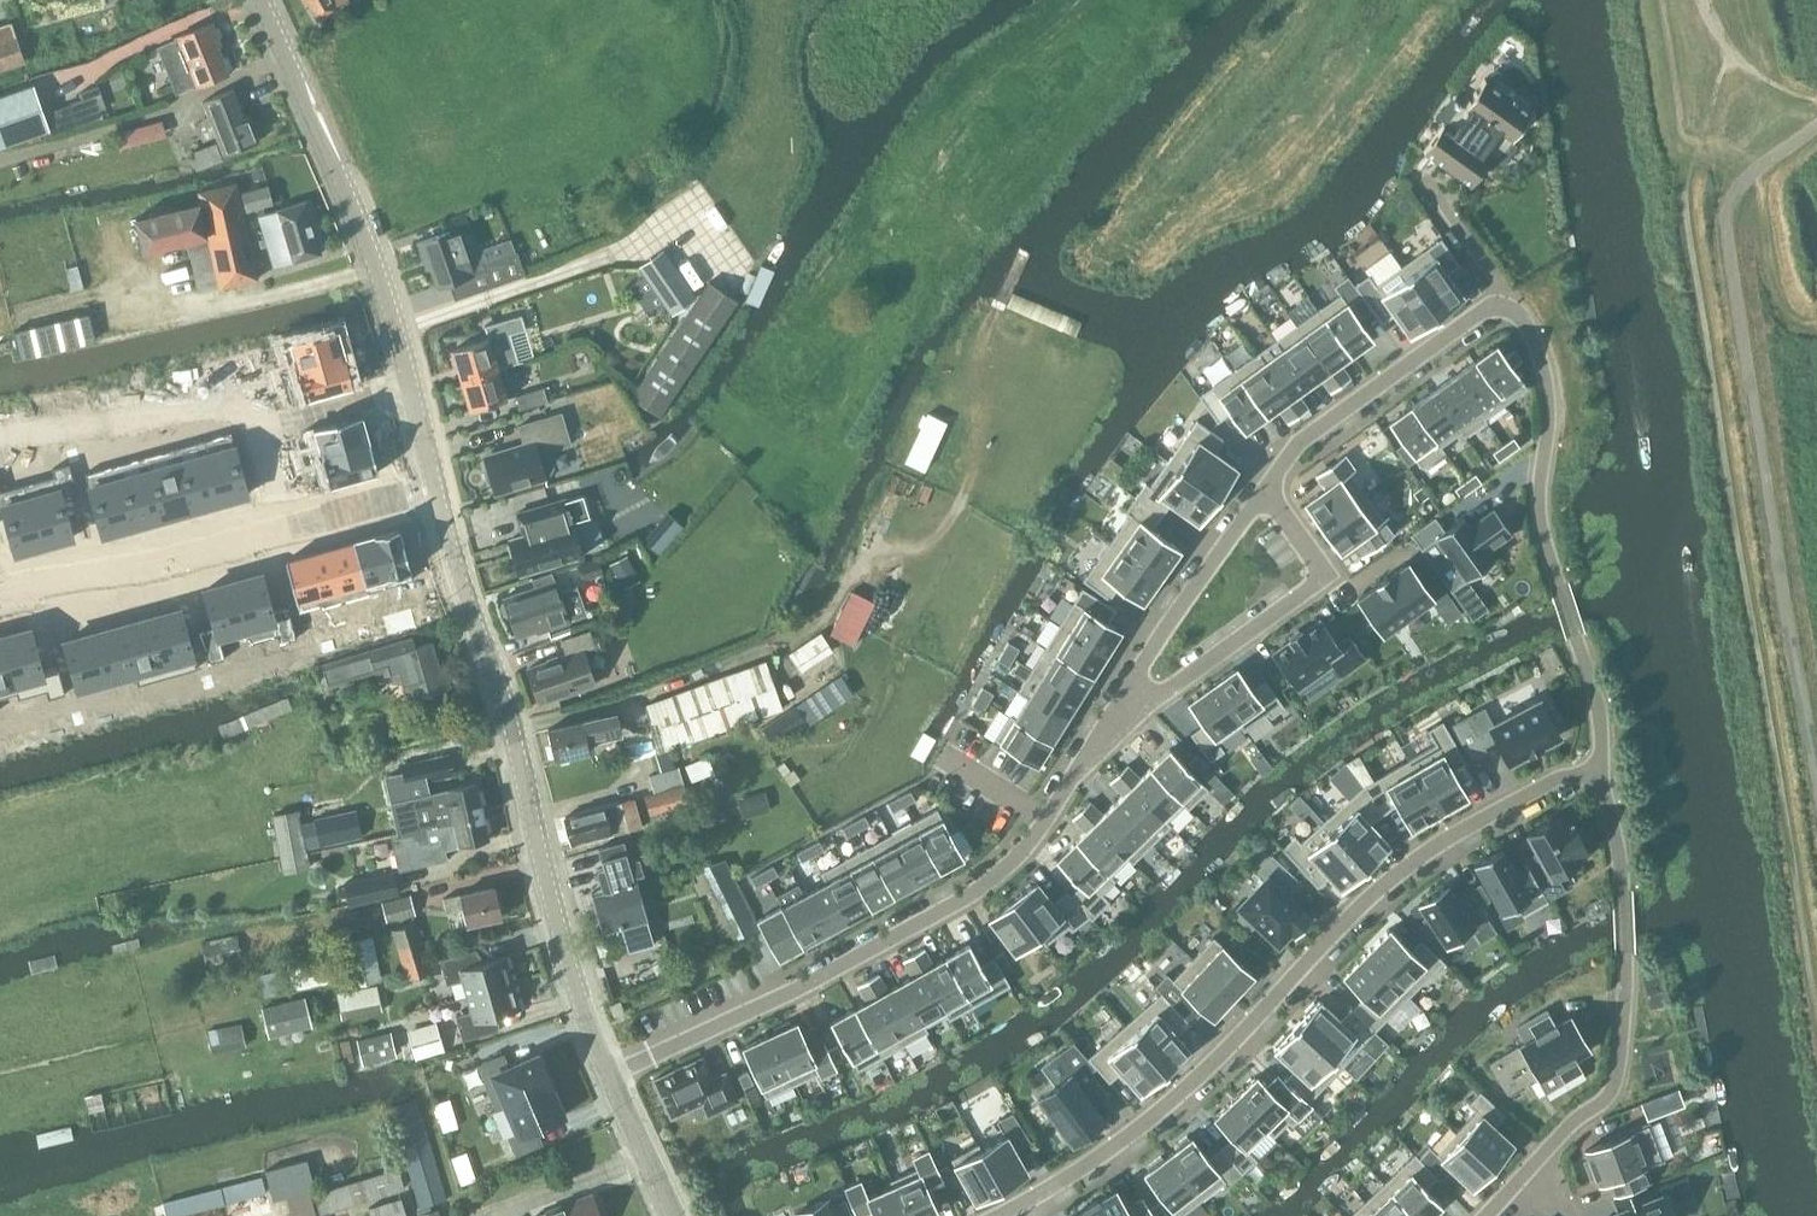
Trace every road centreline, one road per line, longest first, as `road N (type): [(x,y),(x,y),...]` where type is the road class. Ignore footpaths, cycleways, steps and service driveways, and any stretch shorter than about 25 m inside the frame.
road 1 (residential): [(1258,478),(1492,299),(1515,308),(1545,349),(1559,389),(1540,497),(1543,535),(1606,744),(1589,773)]
road 2 (residential): [(1003,1215),(1074,1182),(1181,1095),(1397,867),(1565,774),(1589,773)]
road 3 (residential): [(607,1074),(805,984),(1000,871),(1047,821),(1119,694)]
road 4 (tertiary): [(607,1074),(570,971),(513,721),(461,584),(439,493)]
road 5 (tertiary): [(439,493),(374,254),(264,0)]
road 6 (residential): [(1589,773),(1606,789),(1623,887),(1620,1057),(1614,1088),(1520,1182)]
road 7 (residential): [(1258,478),(1326,570),(1164,687),(1119,694)]
road 8 (residential): [(1119,694),(1258,478)]
road 9 (residential): [(219,546),(439,493)]
road 10 (tertiary): [(672,1215),(607,1074)]

